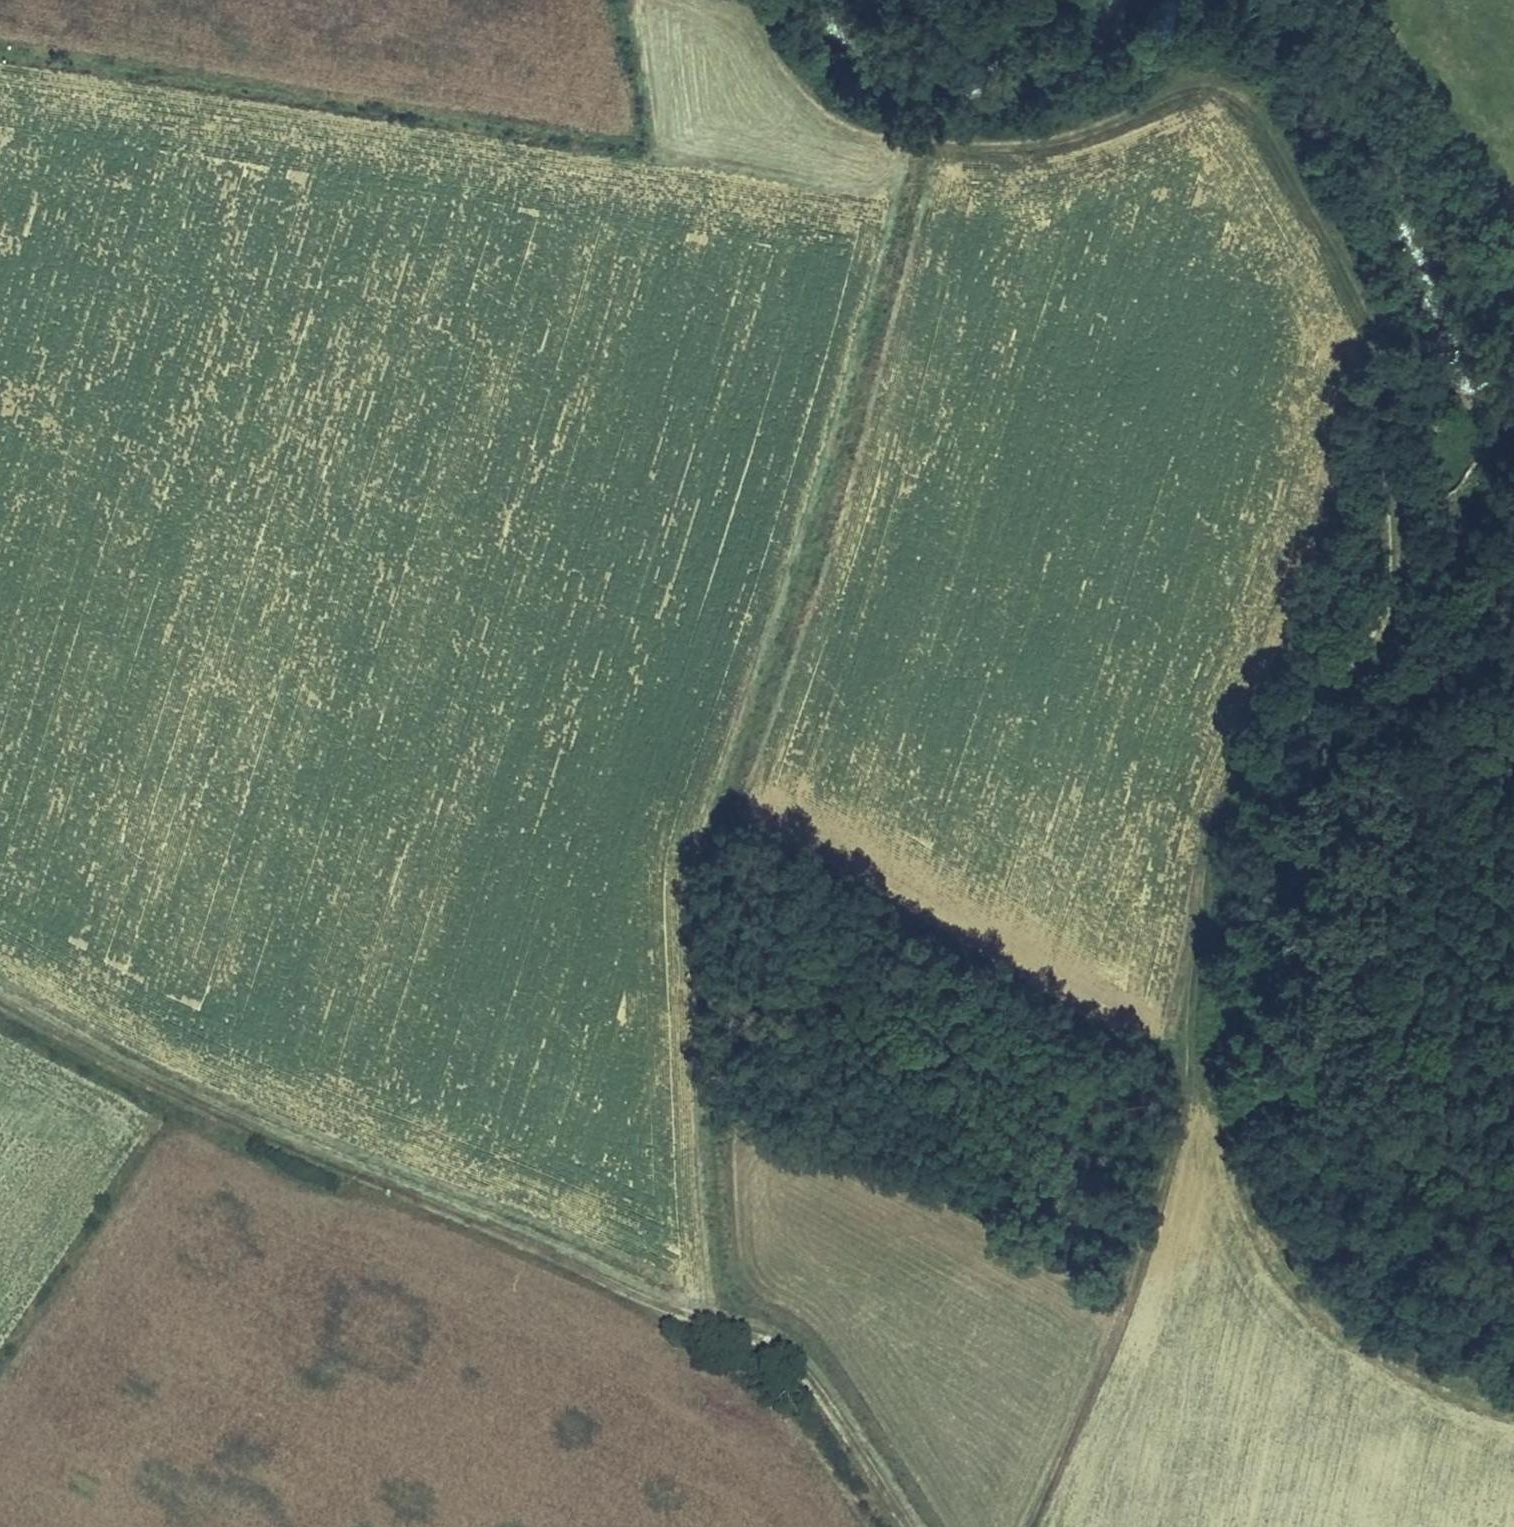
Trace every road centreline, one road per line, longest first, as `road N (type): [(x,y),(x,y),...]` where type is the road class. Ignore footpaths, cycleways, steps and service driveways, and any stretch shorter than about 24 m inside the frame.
road 1 (track): [(0,1003),(224,1115),(620,1285),(766,1331),(798,1354),(912,1526)]
road 2 (track): [(1189,1037),(1163,1203),(1109,1358),(1038,1526)]

